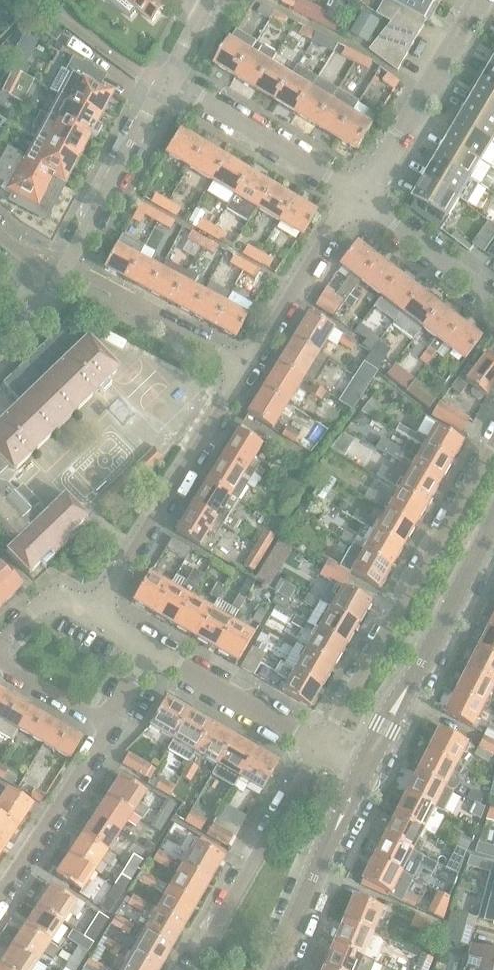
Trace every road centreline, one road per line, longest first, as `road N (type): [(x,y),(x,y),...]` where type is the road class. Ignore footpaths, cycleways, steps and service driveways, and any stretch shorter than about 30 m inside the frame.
road 1 (residential): [(493,442),(321,743)]
road 2 (residential): [(94,613),(244,370)]
road 3 (residential): [(361,768),(493,521)]
road 4 (residential): [(321,743),(192,969)]
road 5 (residential): [(359,193),(479,0)]
road 6 (residential): [(359,193),(185,89),(162,88)]
road 7 (residential): [(274,969),(361,768)]
road 8 (residential): [(244,370),(359,193)]
road 9 (residential): [(244,370),(67,265)]
road 10 (residential): [(0,897),(108,726)]
road 11 (residential): [(162,88),(67,265)]
road 12 (residential): [(321,743),(146,648)]
road 13 (residential): [(493,300),(359,193)]
road 14 (residential): [(0,662),(108,726)]

